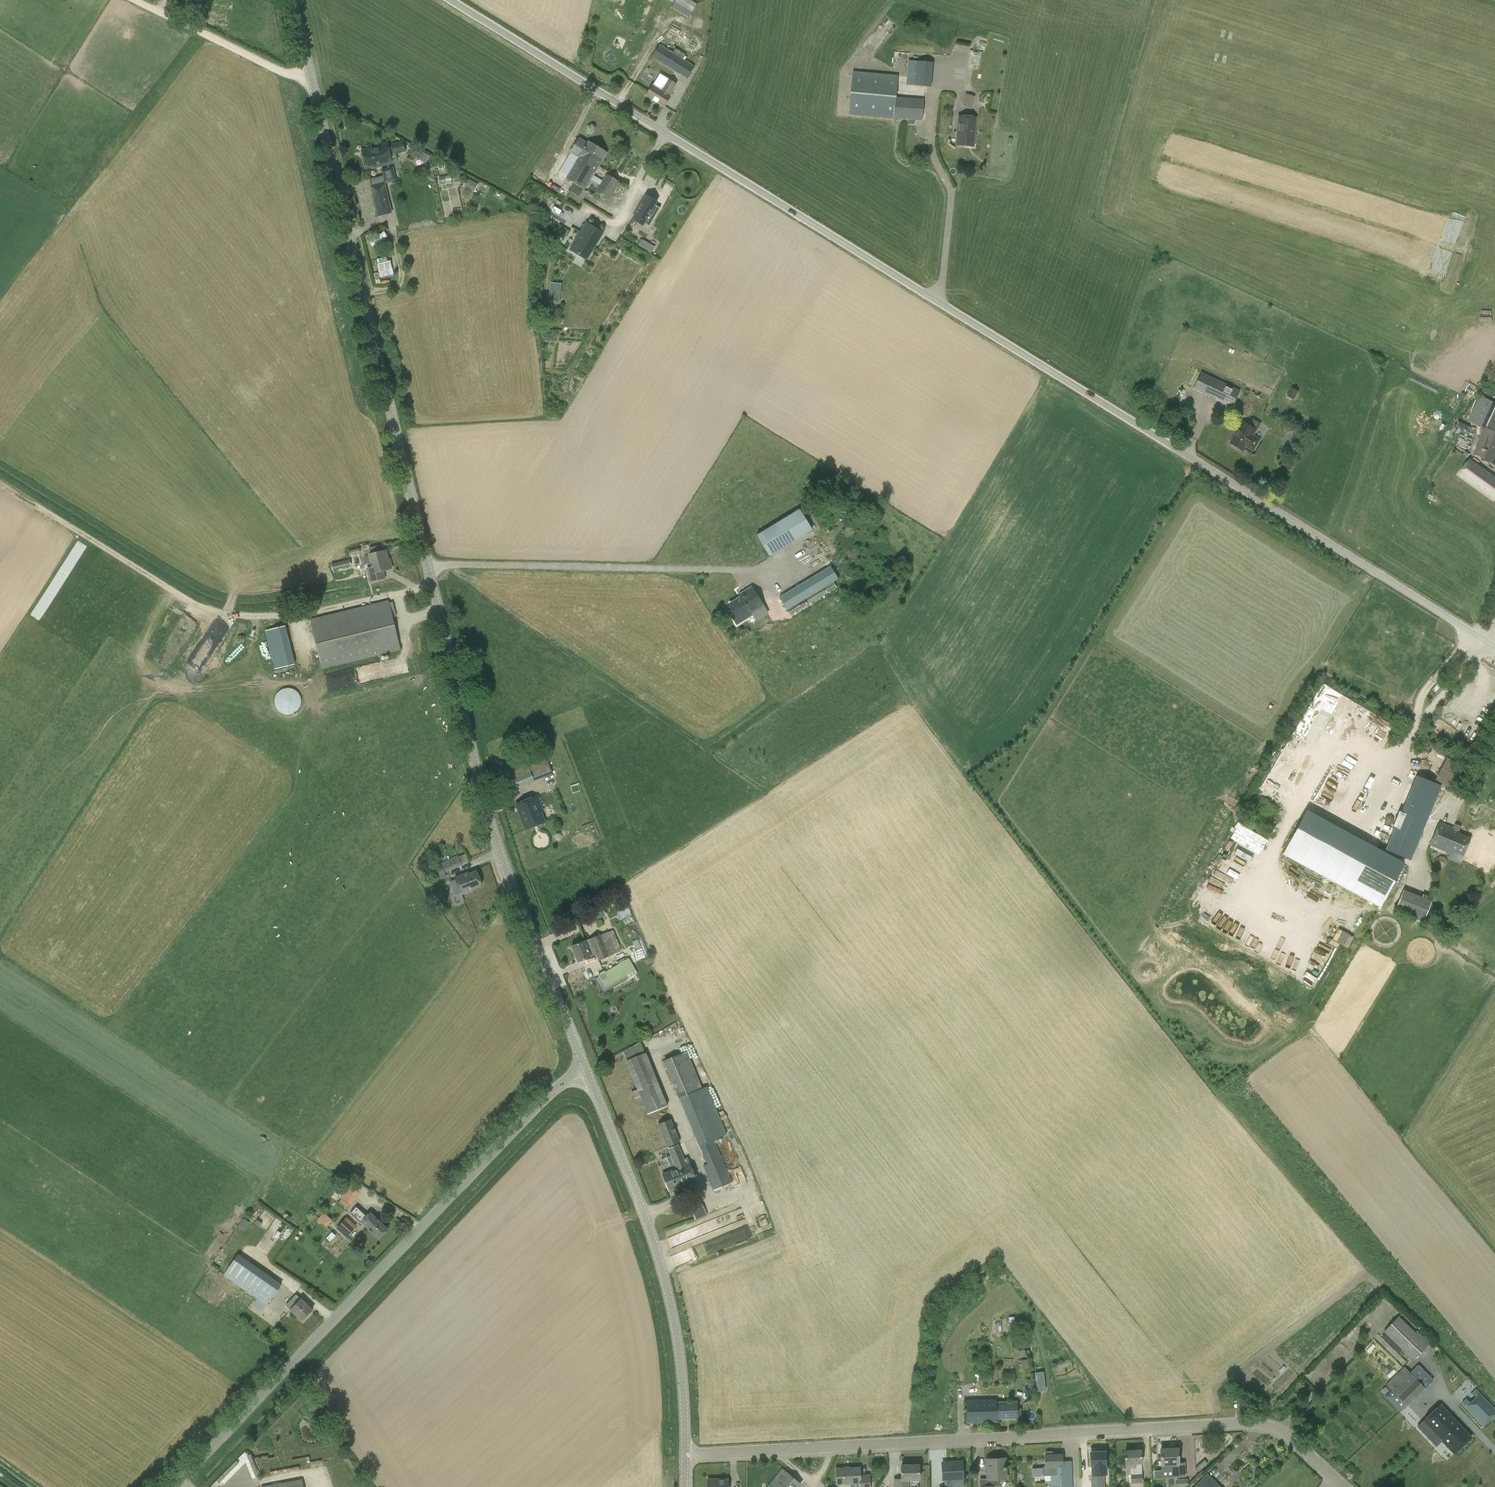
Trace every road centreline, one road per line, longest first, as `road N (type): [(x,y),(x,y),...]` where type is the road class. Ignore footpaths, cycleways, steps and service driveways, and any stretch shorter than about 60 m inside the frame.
road 1 (unclassified): [(450,0),(1494,646)]
road 2 (tertiary): [(292,0),(479,781),(505,869),(587,1071)]
road 3 (unclassified): [(1345,1486),(1281,1430),(1253,1422),(685,1454)]
road 4 (unclassified): [(177,1486),(485,1159),(555,1089),(587,1071)]
road 5 (track): [(39,506),(222,614),(287,615),(432,586)]
road 6 (tertiary): [(587,1071),(661,1265),(678,1344),(685,1454)]
road 7 (track): [(312,78),(277,69),(138,0)]

